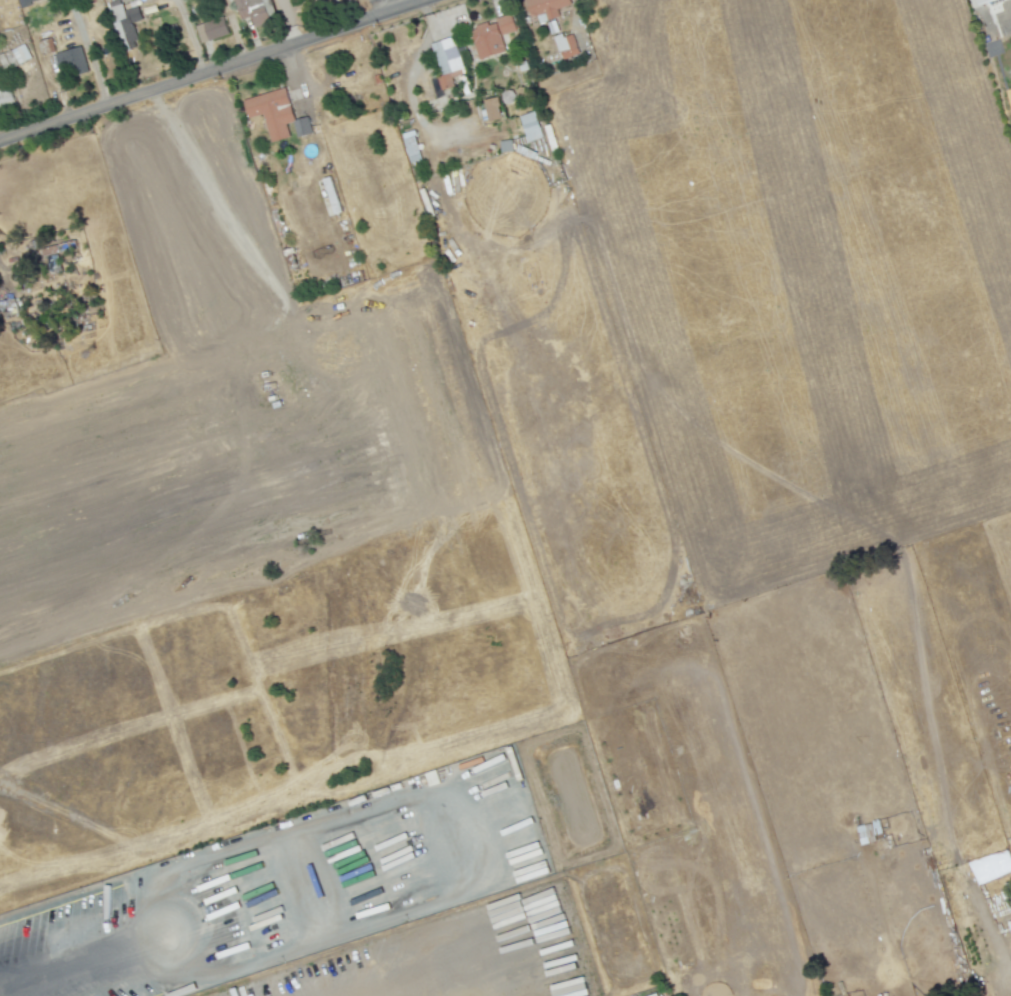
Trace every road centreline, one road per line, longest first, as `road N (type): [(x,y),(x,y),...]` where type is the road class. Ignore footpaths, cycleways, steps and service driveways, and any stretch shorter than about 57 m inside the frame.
road 1 (residential): [(0,142),(430,0)]

